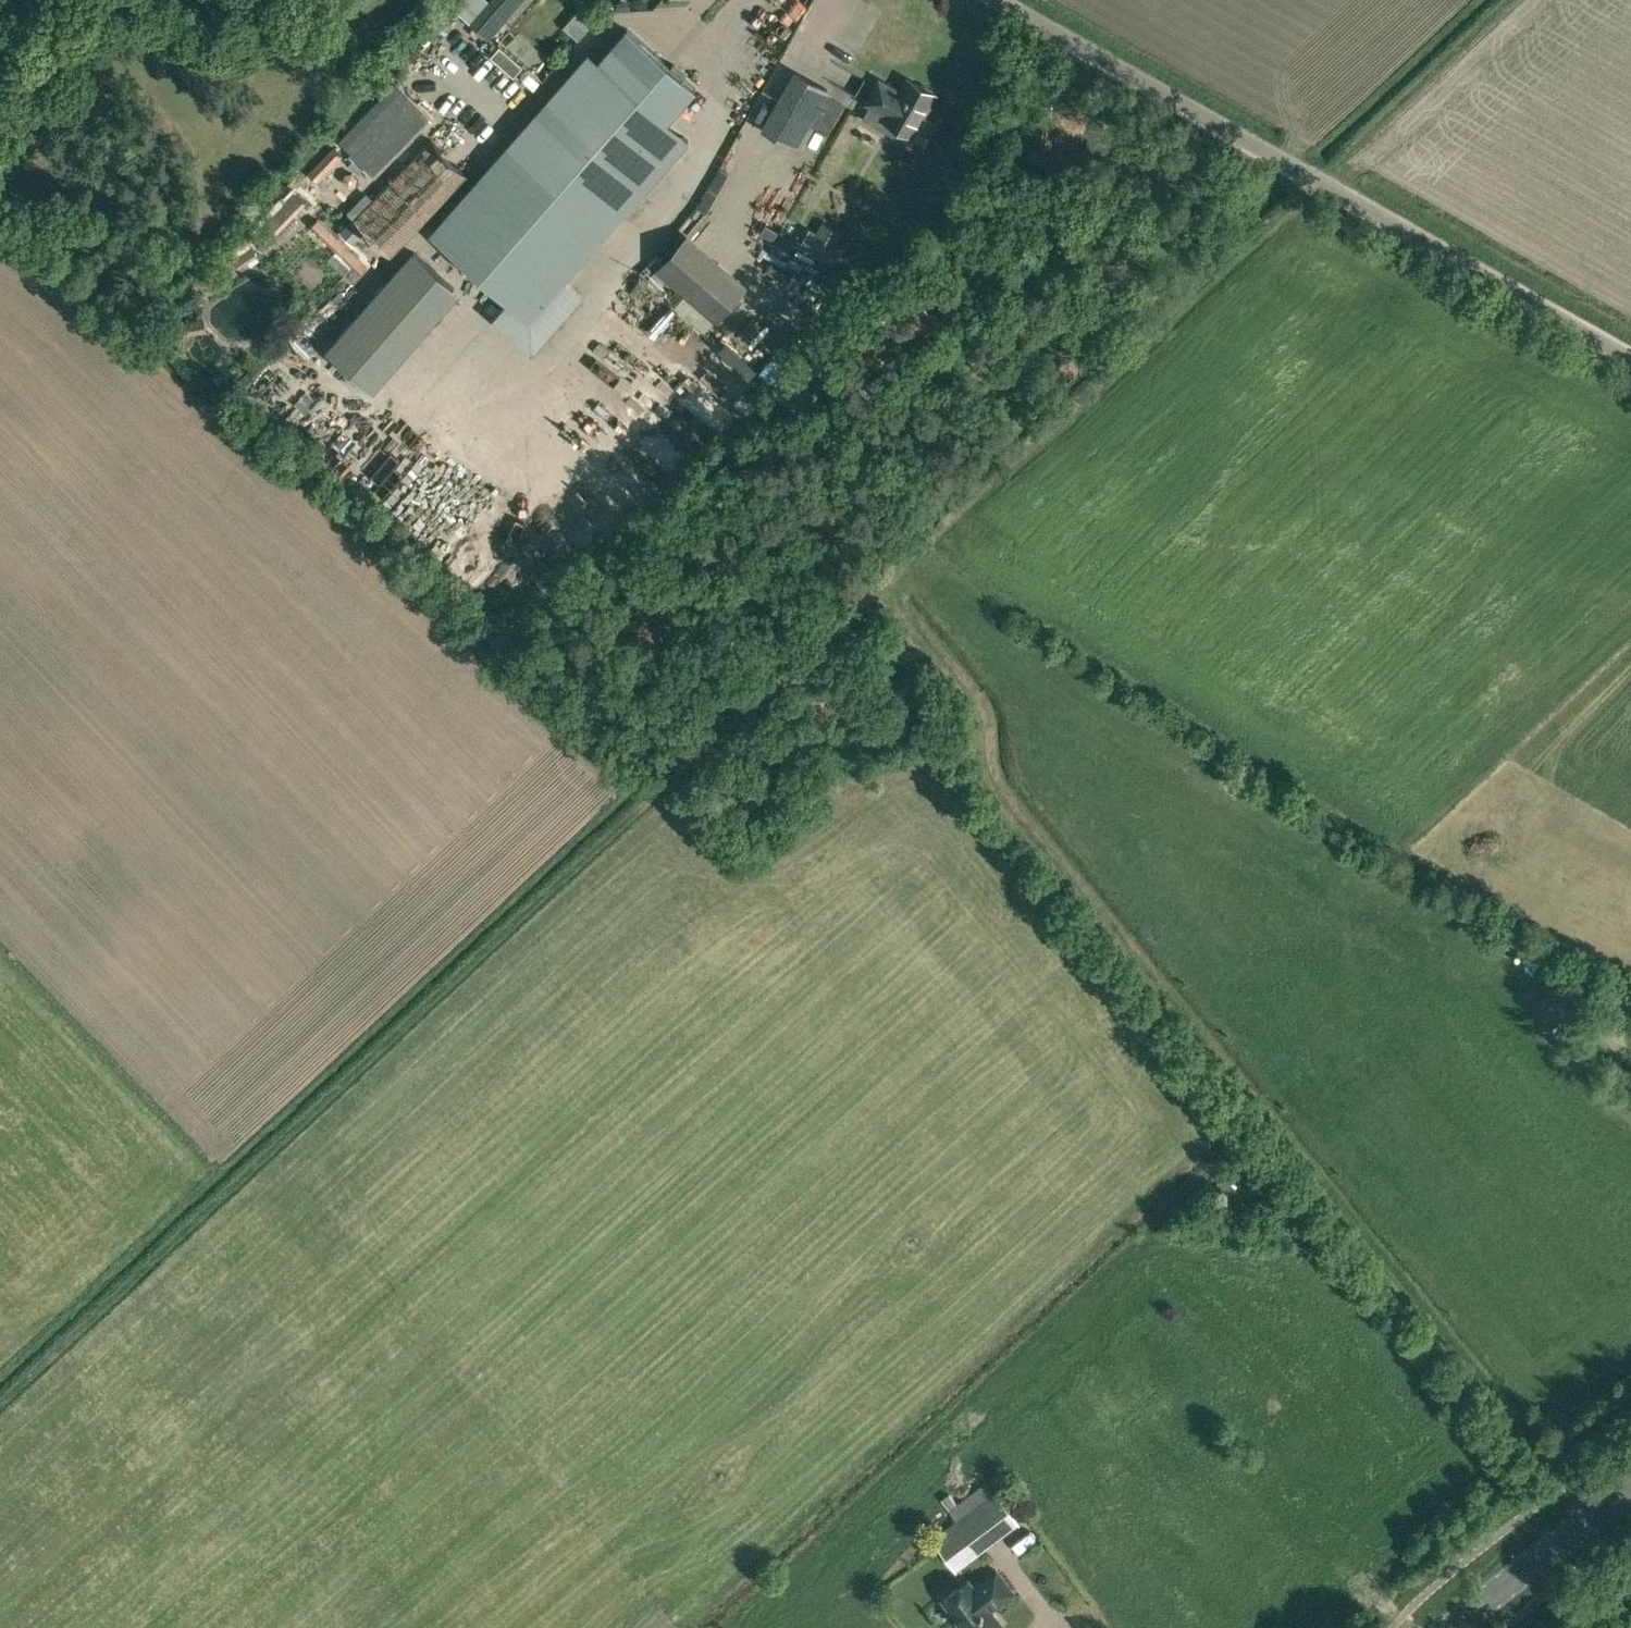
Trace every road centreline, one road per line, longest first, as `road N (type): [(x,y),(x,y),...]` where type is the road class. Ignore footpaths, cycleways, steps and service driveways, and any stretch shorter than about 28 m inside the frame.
road 1 (unclassified): [(1630,359),(990,0)]
road 2 (tertiary): [(1456,1627),(1630,1490)]

